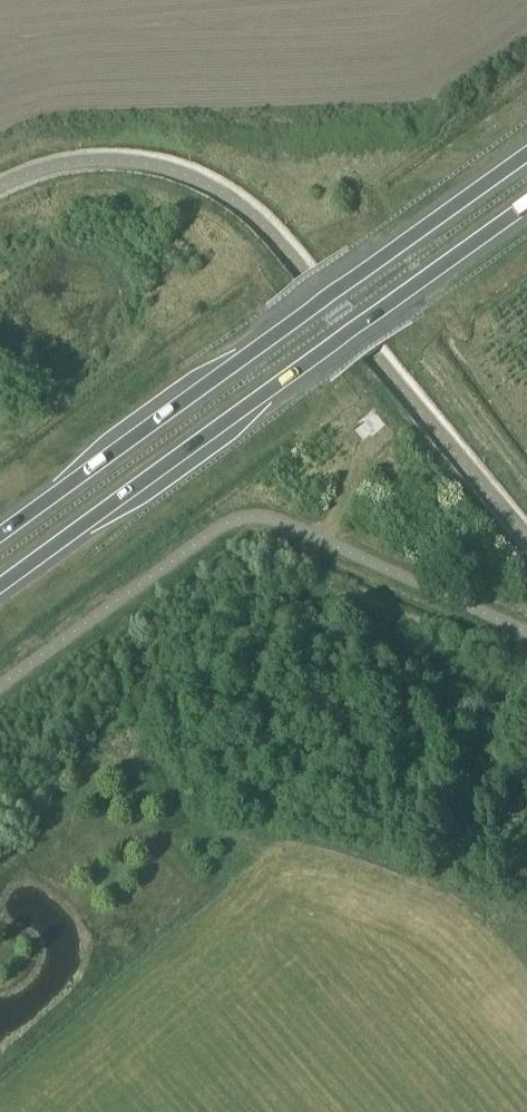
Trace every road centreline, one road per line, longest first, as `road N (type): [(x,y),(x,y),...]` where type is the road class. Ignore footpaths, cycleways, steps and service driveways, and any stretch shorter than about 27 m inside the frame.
road 1 (trunk): [(526,156),(0,538)]
road 2 (trunk): [(0,589),(526,209)]

